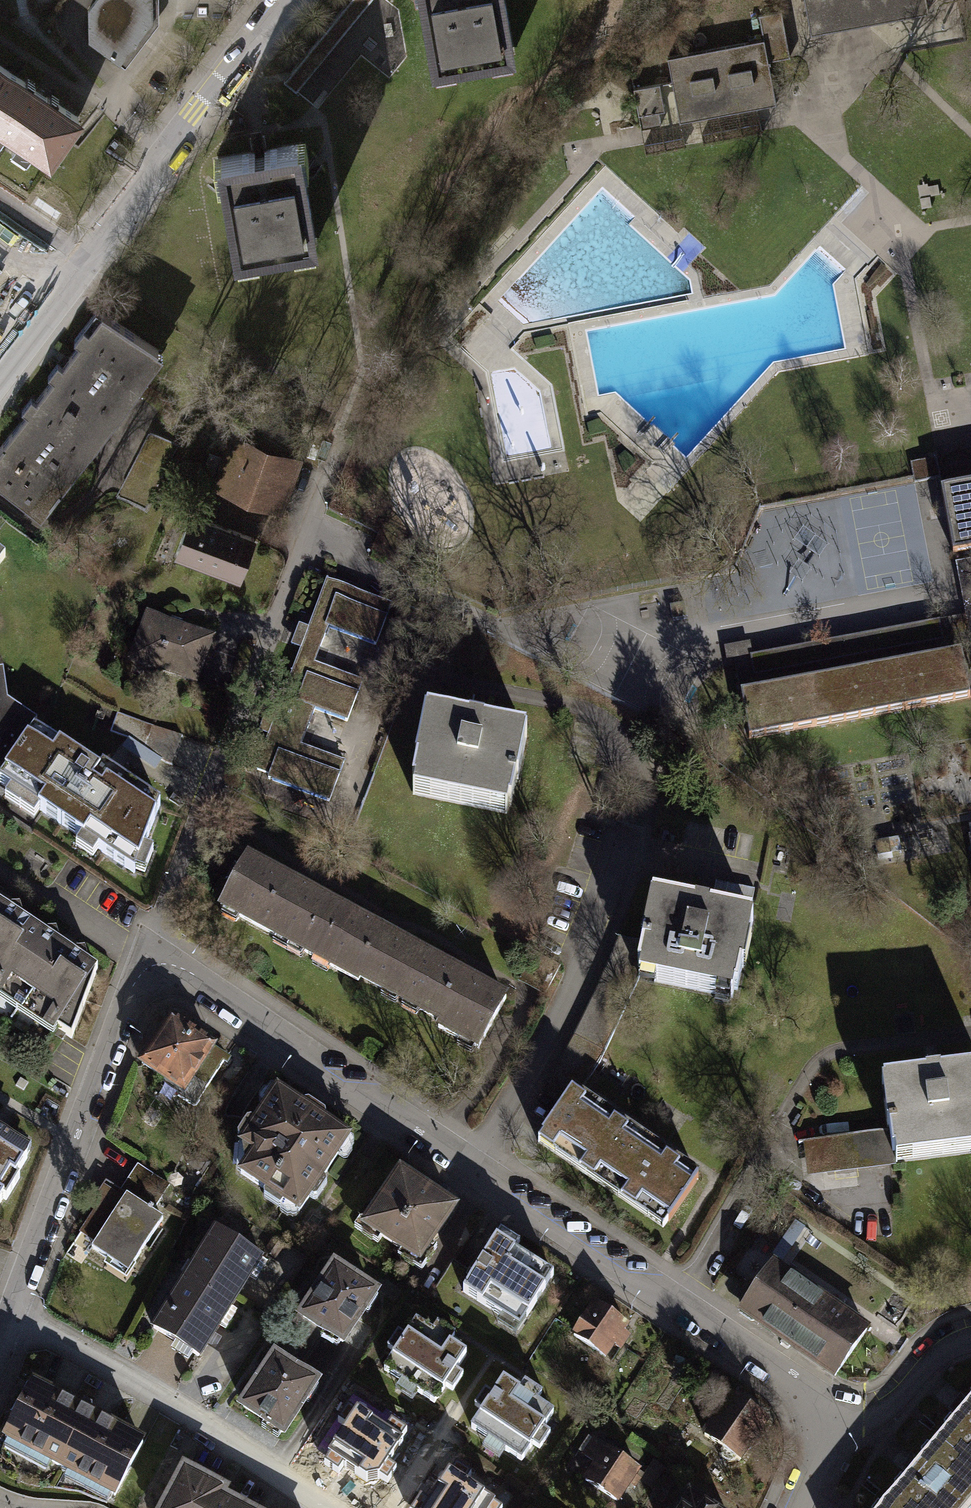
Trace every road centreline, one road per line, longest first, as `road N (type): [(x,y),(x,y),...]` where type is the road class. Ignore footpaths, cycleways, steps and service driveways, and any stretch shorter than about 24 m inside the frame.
road 1 (residential): [(825,1418),(796,1388),(502,1198),(469,1164),(194,975),(151,965)]
road 2 (residential): [(151,965),(155,928),(306,526)]
road 3 (residential): [(0,370),(282,0)]
road 4 (residential): [(0,1336),(122,1004),(151,965)]
road 5 (residential): [(970,1329),(944,1339),(869,1412),(825,1418)]

